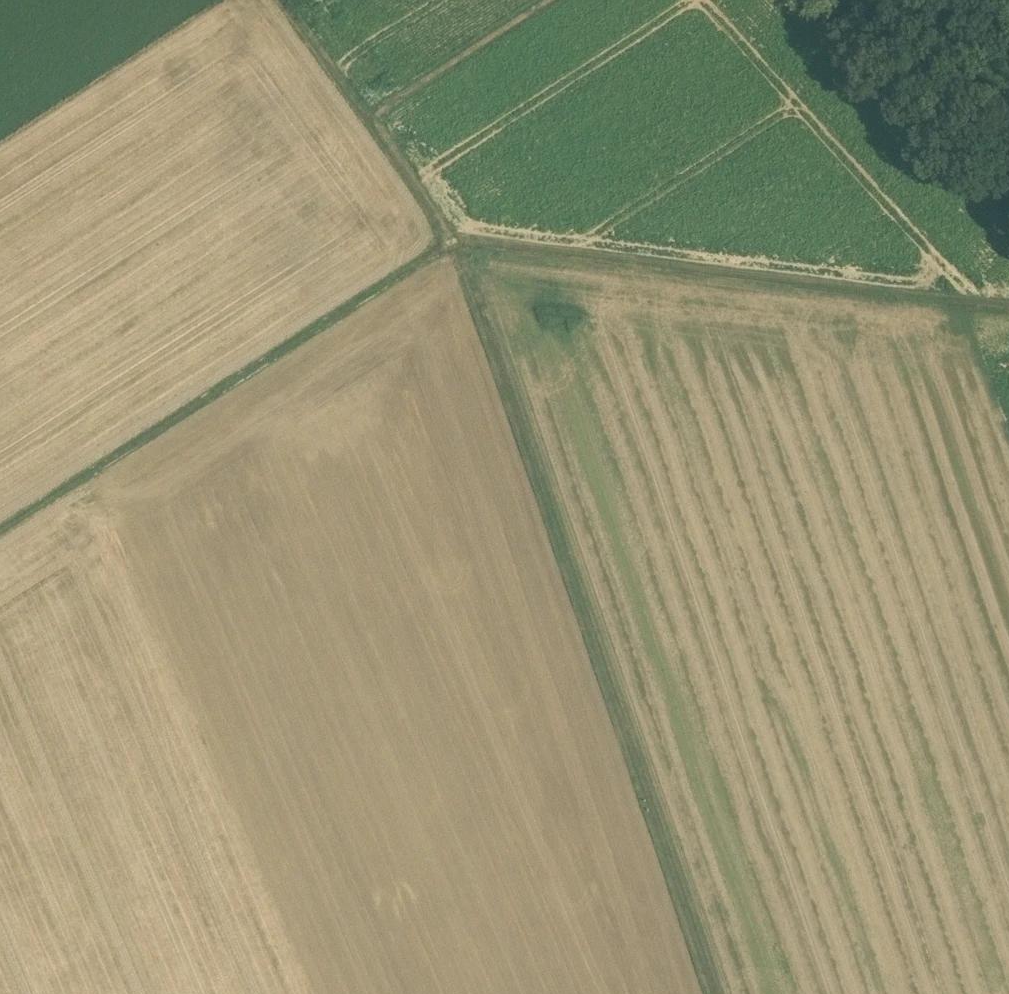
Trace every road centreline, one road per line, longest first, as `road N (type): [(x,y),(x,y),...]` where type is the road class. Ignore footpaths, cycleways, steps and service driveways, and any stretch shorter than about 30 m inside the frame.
road 1 (track): [(467,251),(720,993)]
road 2 (track): [(0,553),(467,251)]
road 3 (track): [(467,251),(1008,315)]
road 4 (track): [(293,0),(467,251)]
road 5 (track): [(380,125),(573,0)]

